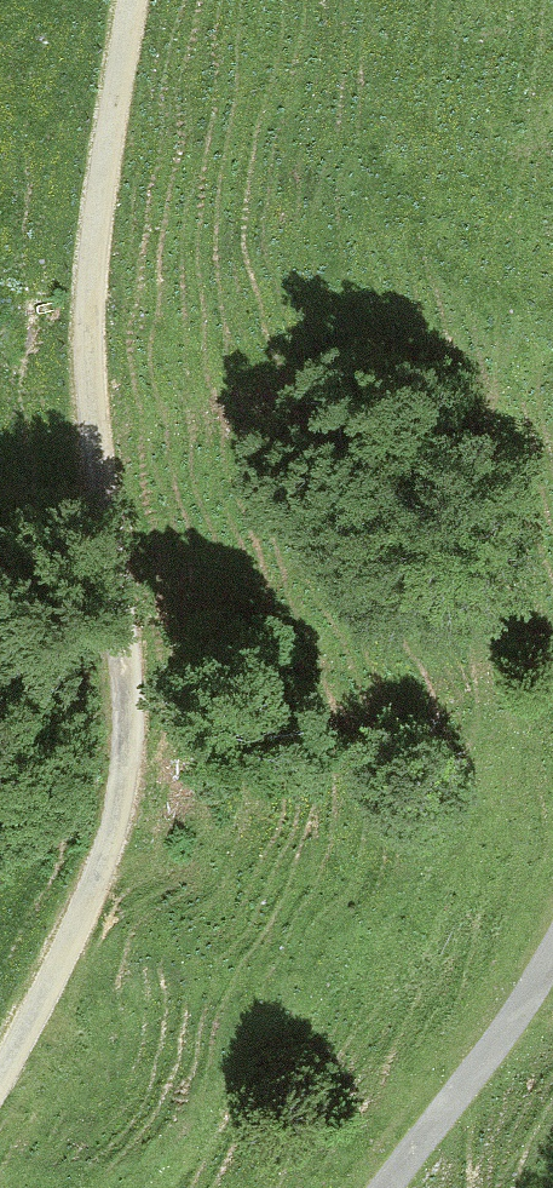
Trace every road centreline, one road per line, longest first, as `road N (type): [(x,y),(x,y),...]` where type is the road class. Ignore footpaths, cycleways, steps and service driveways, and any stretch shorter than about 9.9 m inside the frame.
road 1 (unclassified): [(131,0),(89,237),(82,340),(126,722),(116,807),(100,872),(0,1075)]
road 2 (unclassified): [(387,1187),(552,961)]

